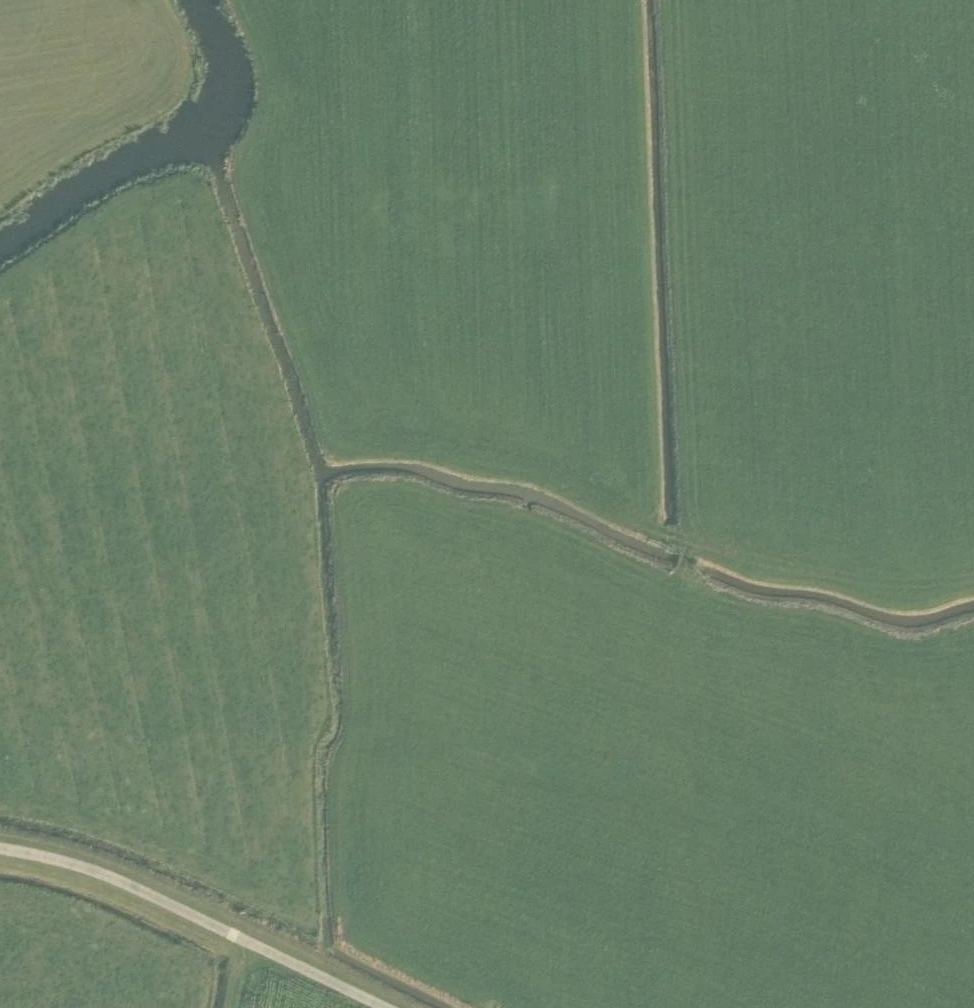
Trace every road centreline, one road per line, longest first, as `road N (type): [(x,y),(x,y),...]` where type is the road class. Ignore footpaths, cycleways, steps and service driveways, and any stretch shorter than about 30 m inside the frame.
road 1 (unclassified): [(385,1007),(113,880),(0,846)]

